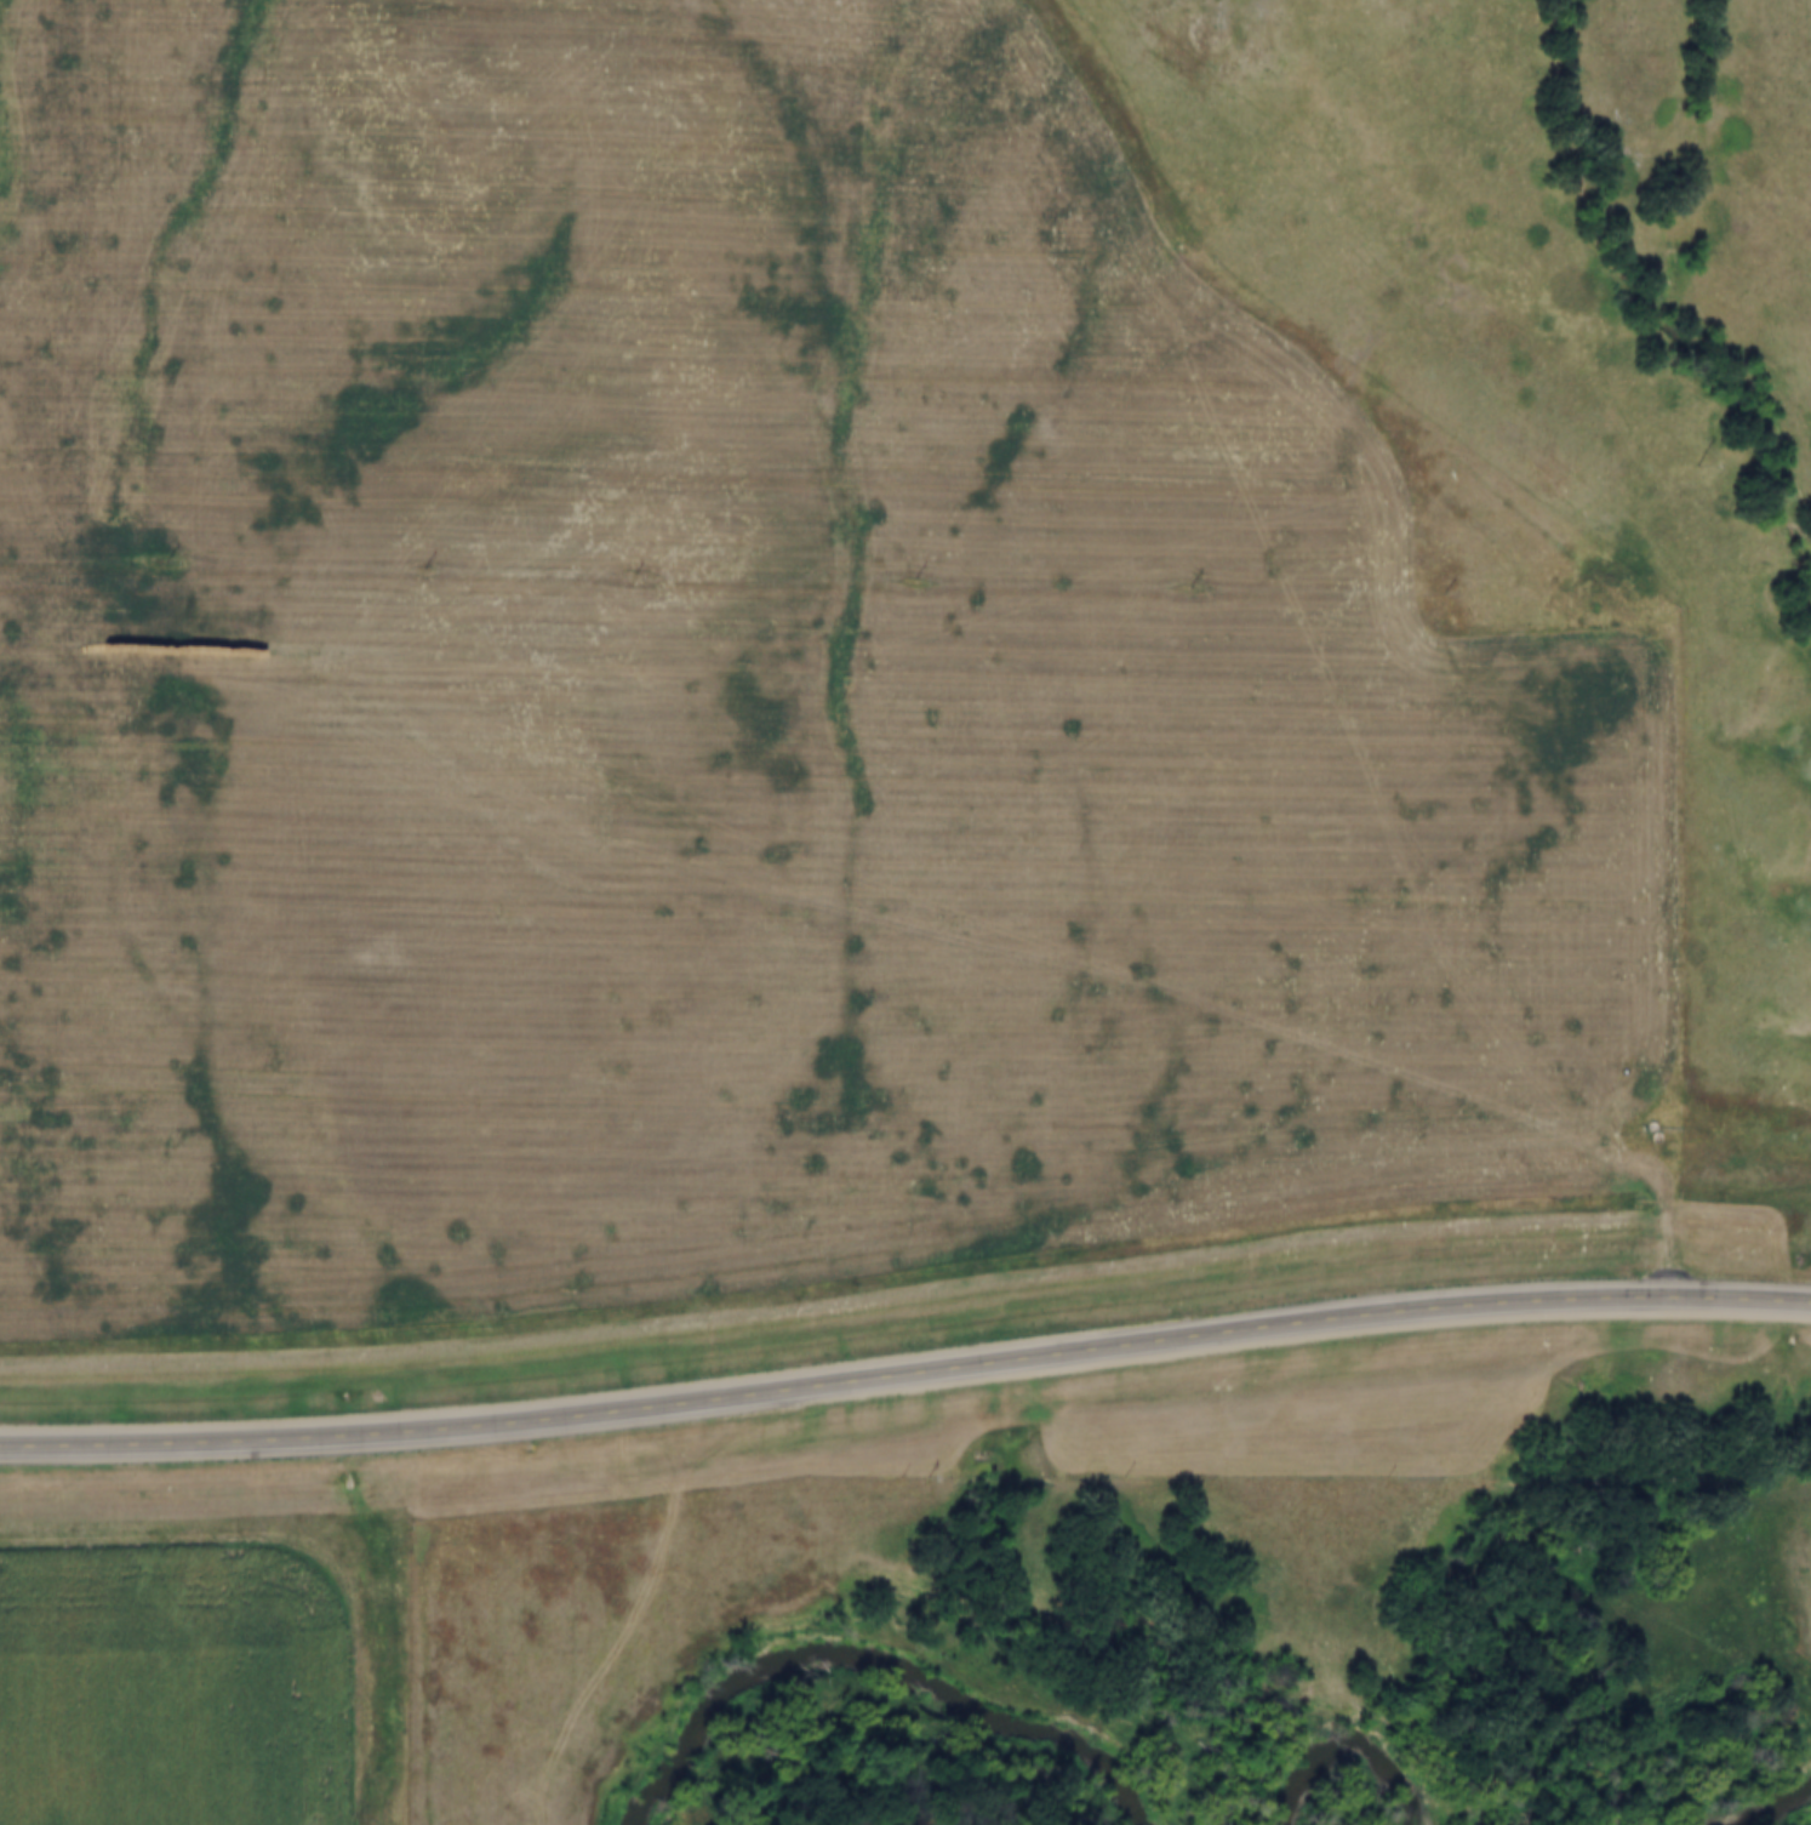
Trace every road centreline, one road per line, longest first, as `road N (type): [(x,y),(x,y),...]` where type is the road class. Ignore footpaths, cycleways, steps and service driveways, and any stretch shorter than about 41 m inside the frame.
road 1 (secondary): [(1810,1308),(1549,1304),(467,1428),(0,1449)]
road 2 (track): [(1675,1305),(1674,1207),(1641,1116),(1698,1071),(1721,1000),(1726,871),(1701,568)]

